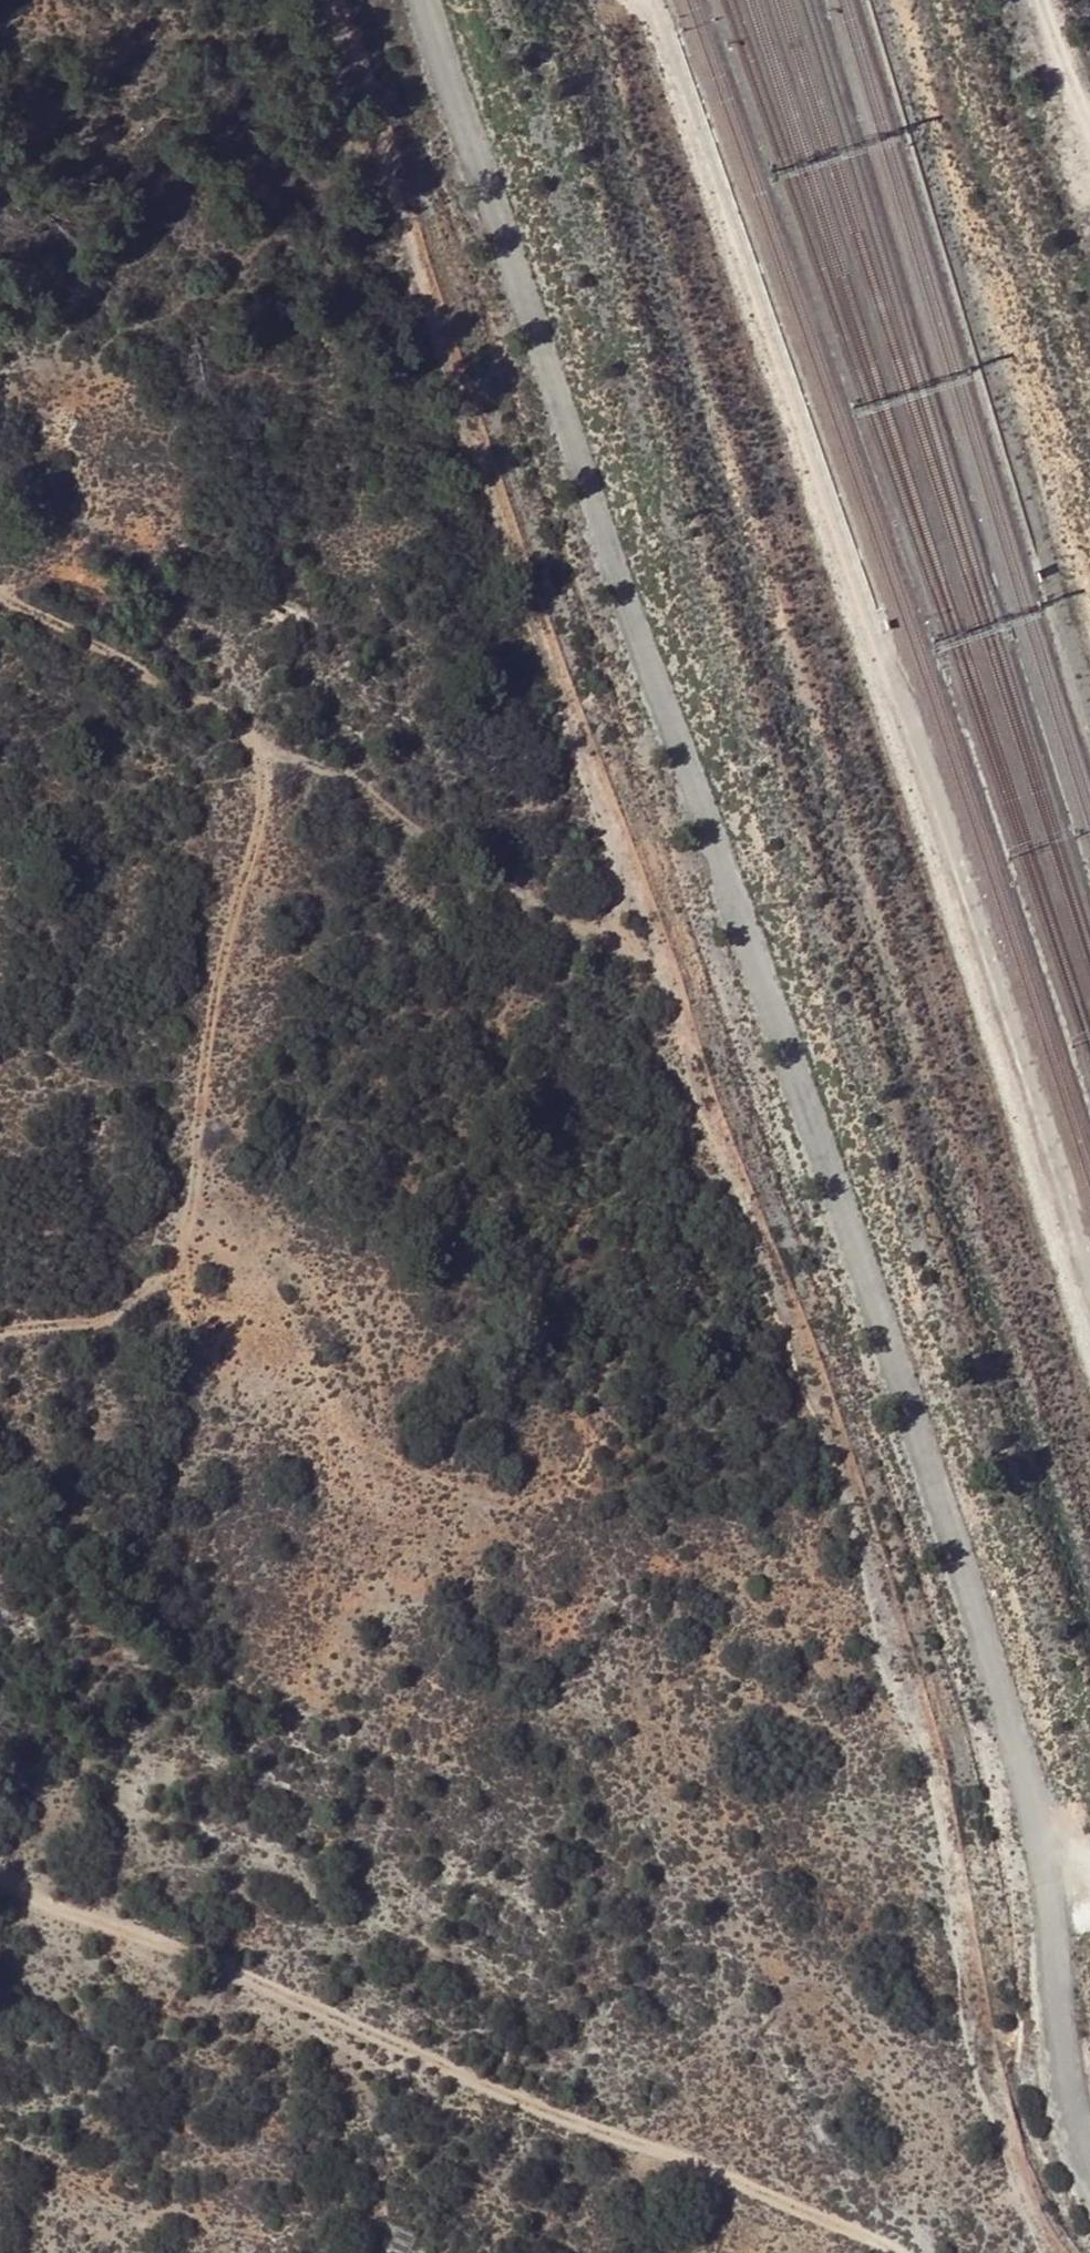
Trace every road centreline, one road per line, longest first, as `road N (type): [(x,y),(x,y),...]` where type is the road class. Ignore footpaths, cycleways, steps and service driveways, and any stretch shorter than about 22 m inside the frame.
road 1 (track): [(326,0),(362,65),(644,960),(291,748),(248,748)]
road 2 (track): [(0,591),(213,708),(248,748),(256,788),(207,996),(185,1225),(138,1284),(62,1324),(0,1331)]
road 3 (track): [(0,1877),(897,2252)]

